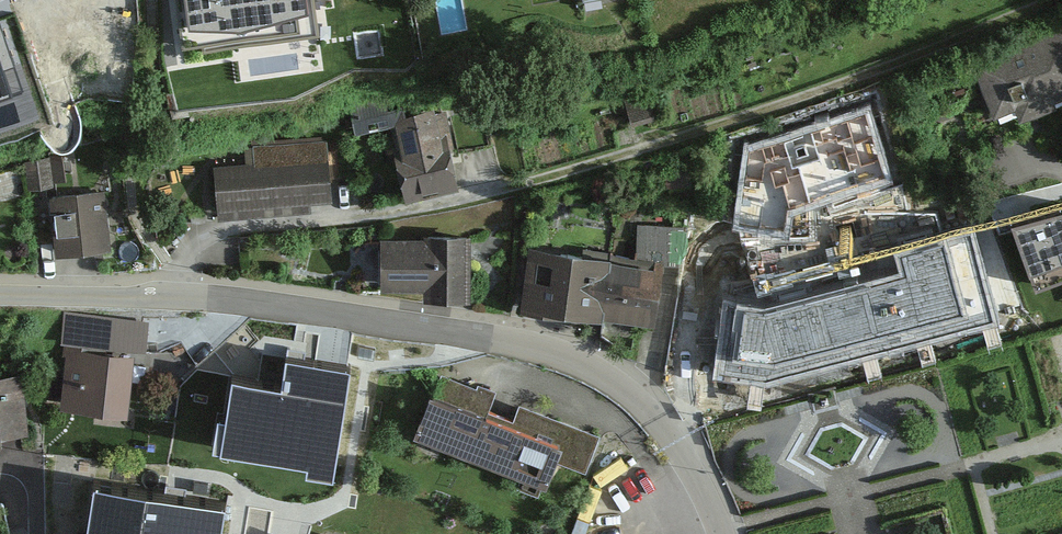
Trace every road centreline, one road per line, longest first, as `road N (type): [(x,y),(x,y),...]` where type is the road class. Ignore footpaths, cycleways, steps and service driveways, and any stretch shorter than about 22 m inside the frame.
road 1 (residential): [(180,294),(199,247),(222,233),(435,210),(593,167),(805,105),(1053,0)]
road 2 (residential): [(723,533),(712,493),(674,427),(567,352),(180,294)]
road 3 (residential): [(180,294),(0,290)]

